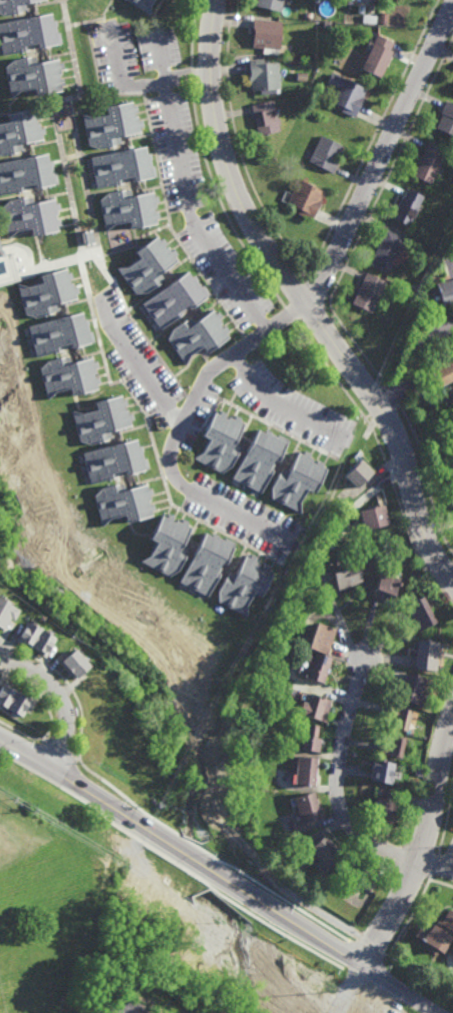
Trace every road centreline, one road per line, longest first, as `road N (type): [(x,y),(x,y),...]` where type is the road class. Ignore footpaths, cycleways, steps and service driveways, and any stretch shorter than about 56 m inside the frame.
road 1 (residential): [(217,0),(212,81),(234,183),(278,264),(389,421),(426,538),(452,581)]
road 2 (tertiary): [(0,742),(438,1012)]
road 3 (residential): [(309,306),(208,371),(170,456),(186,490),(275,535)]
road 4 (residential): [(452,9),(309,306)]
road 5 (residential): [(163,81),(190,221),(261,330)]
road 6 (residential): [(365,967),(421,861),(452,720)]
road 7 (residential): [(421,861),(365,838),(341,809),(342,735),(364,658)]
road 8 (residential): [(54,772),(67,729),(63,700),(50,683),(0,654)]
road 9 (residential): [(232,353),(272,401),(334,433)]
road 10 (residential): [(212,72),(126,87),(112,46)]

